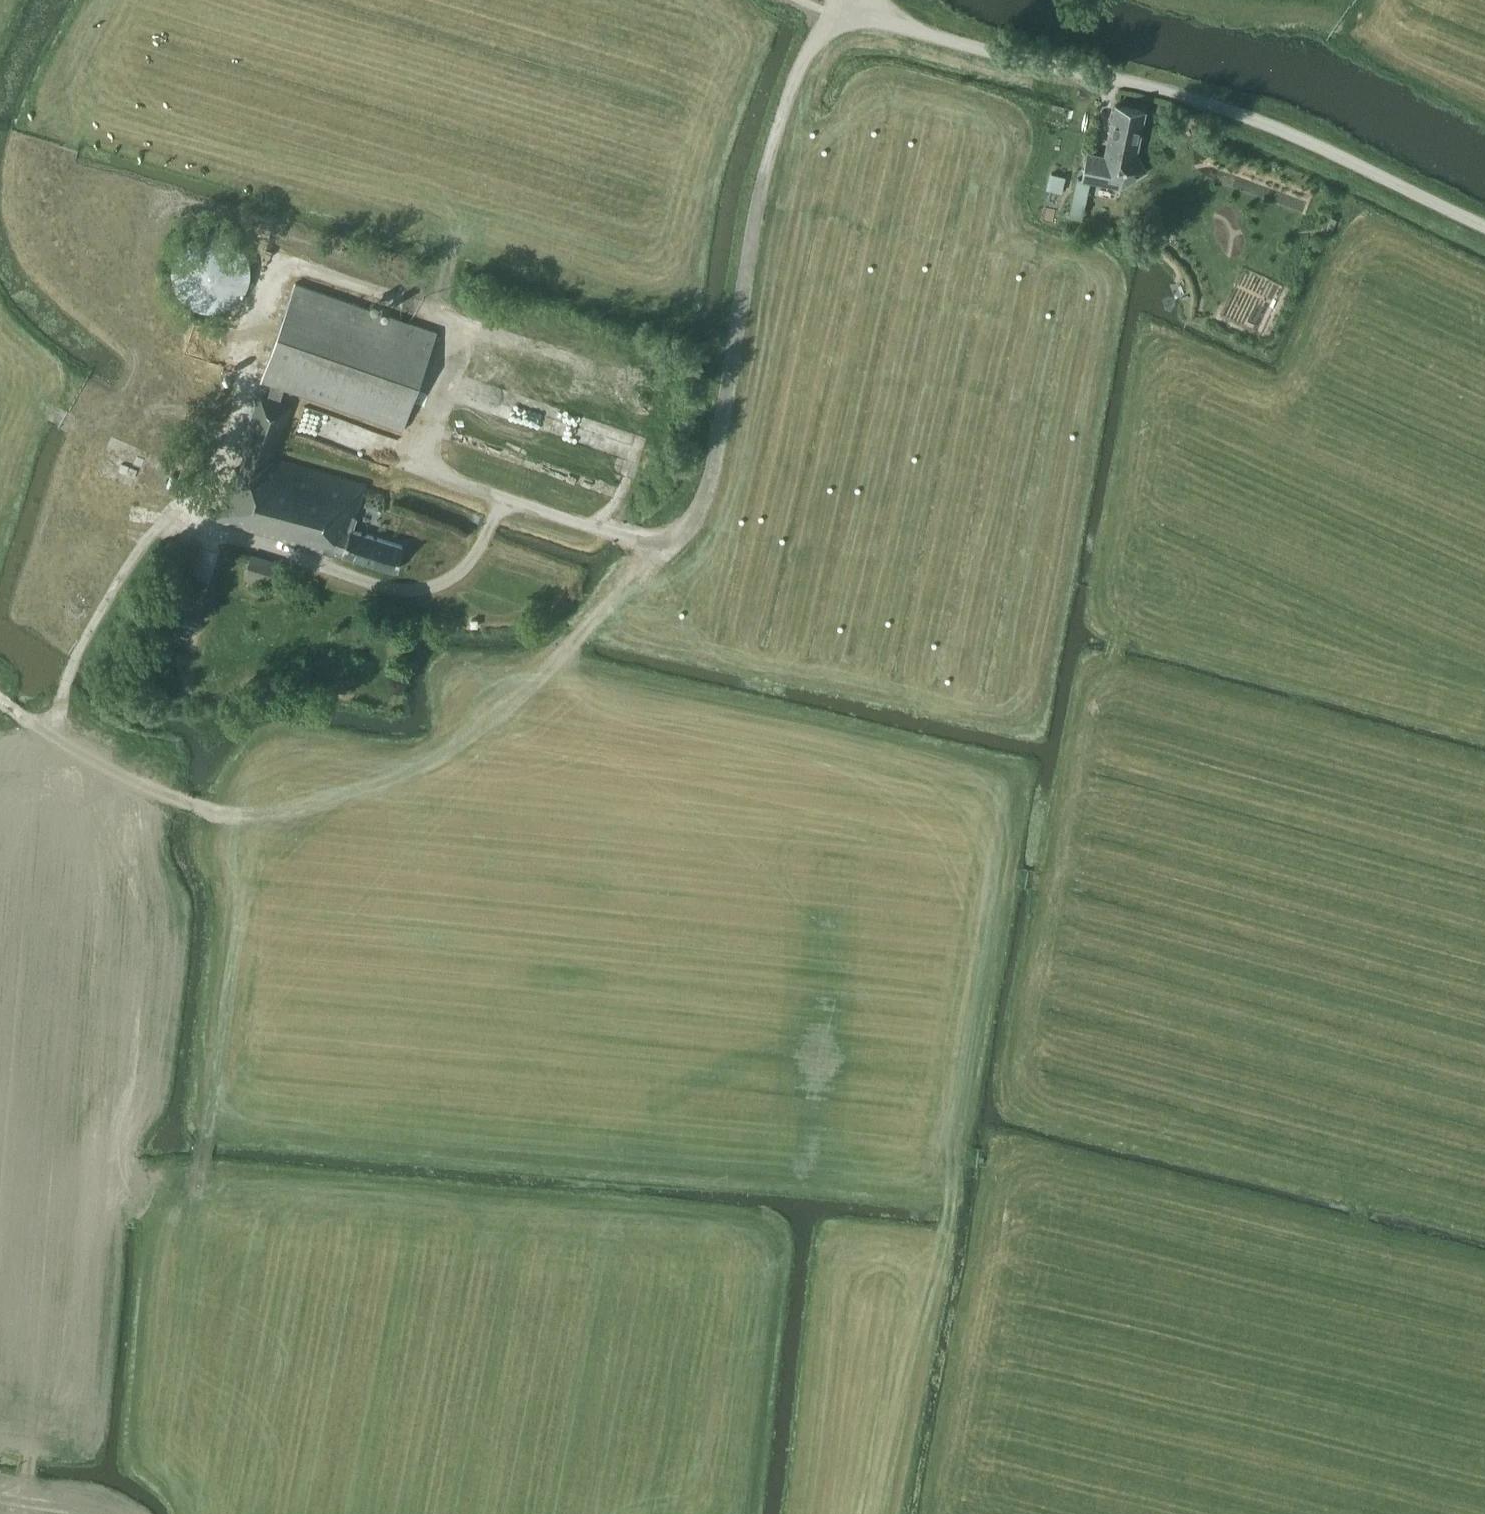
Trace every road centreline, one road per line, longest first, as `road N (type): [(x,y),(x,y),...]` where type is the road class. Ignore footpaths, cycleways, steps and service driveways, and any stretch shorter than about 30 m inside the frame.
road 1 (unclassified): [(1484,224),(1286,129),(1195,99),(841,8)]

